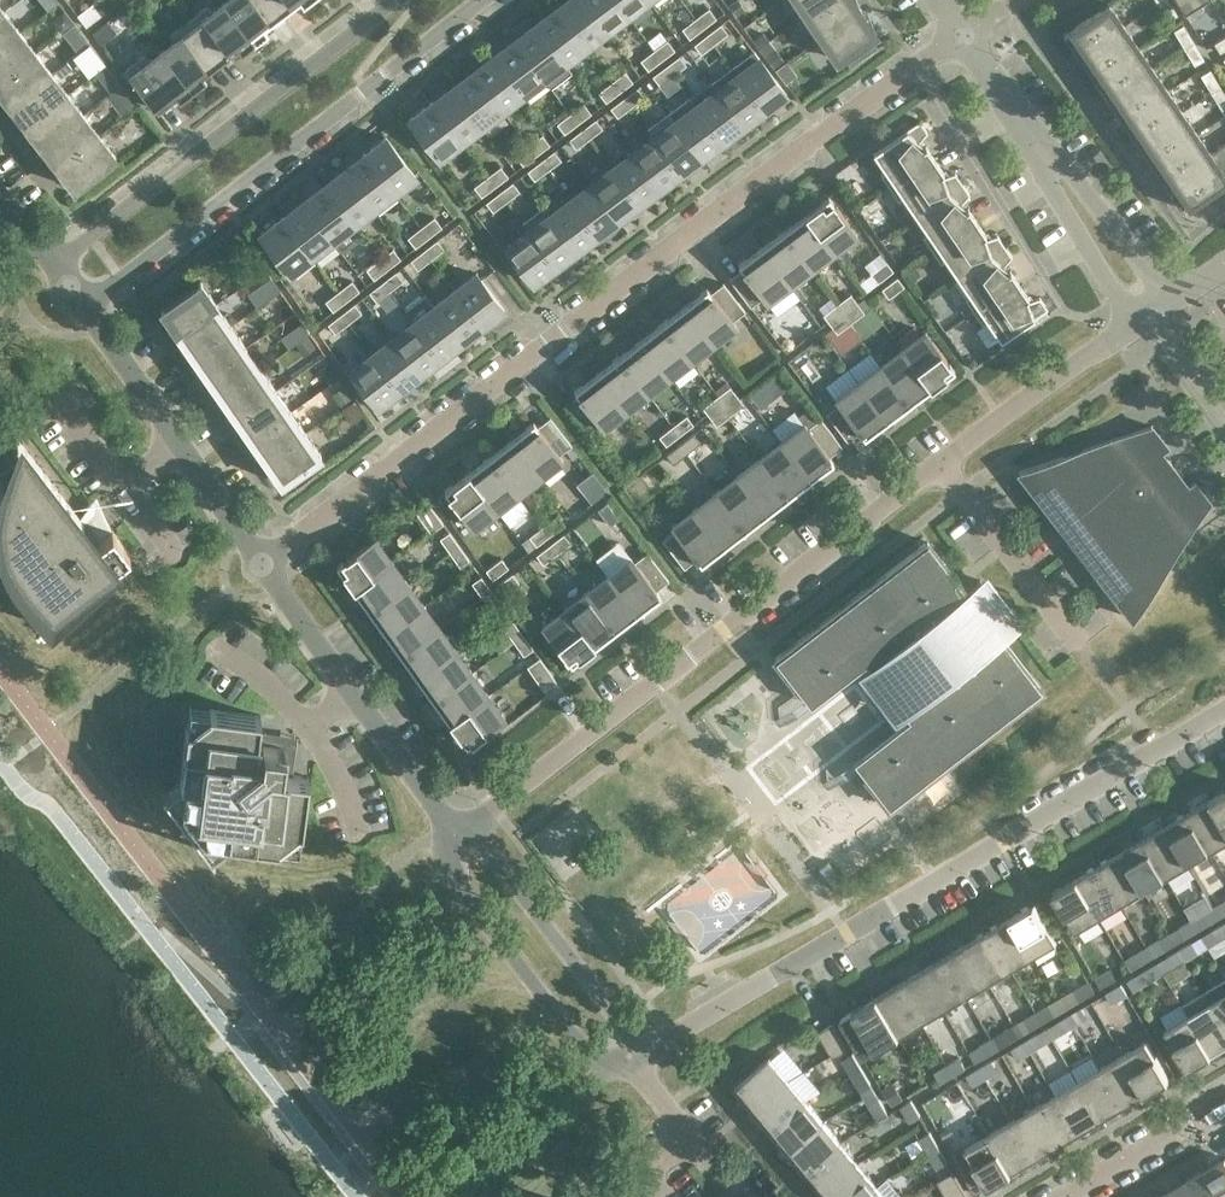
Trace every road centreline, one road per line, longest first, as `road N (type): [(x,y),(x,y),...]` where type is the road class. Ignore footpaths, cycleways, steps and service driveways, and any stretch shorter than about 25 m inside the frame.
road 1 (residential): [(452,832),(506,805),(1133,328),(1147,297)]
road 2 (residential): [(258,569),(954,39)]
road 3 (residential): [(1224,705),(633,1060)]
road 4 (residential): [(73,319),(498,0)]
road 5 (residential): [(381,0),(40,274)]
road 6 (residential): [(452,832),(258,569)]
road 7 (unclassified): [(1147,297),(954,39)]
road 8 (residential): [(258,569),(73,319)]
road 9 (unclassified): [(457,851),(457,891),(586,1045),(620,1048)]
road 10 (unclassified): [(620,1048),(619,1023),(488,854),(457,851)]
road 11 (residential): [(1064,1196),(1224,1101)]
road 12 (residential): [(743,1196),(633,1060)]

